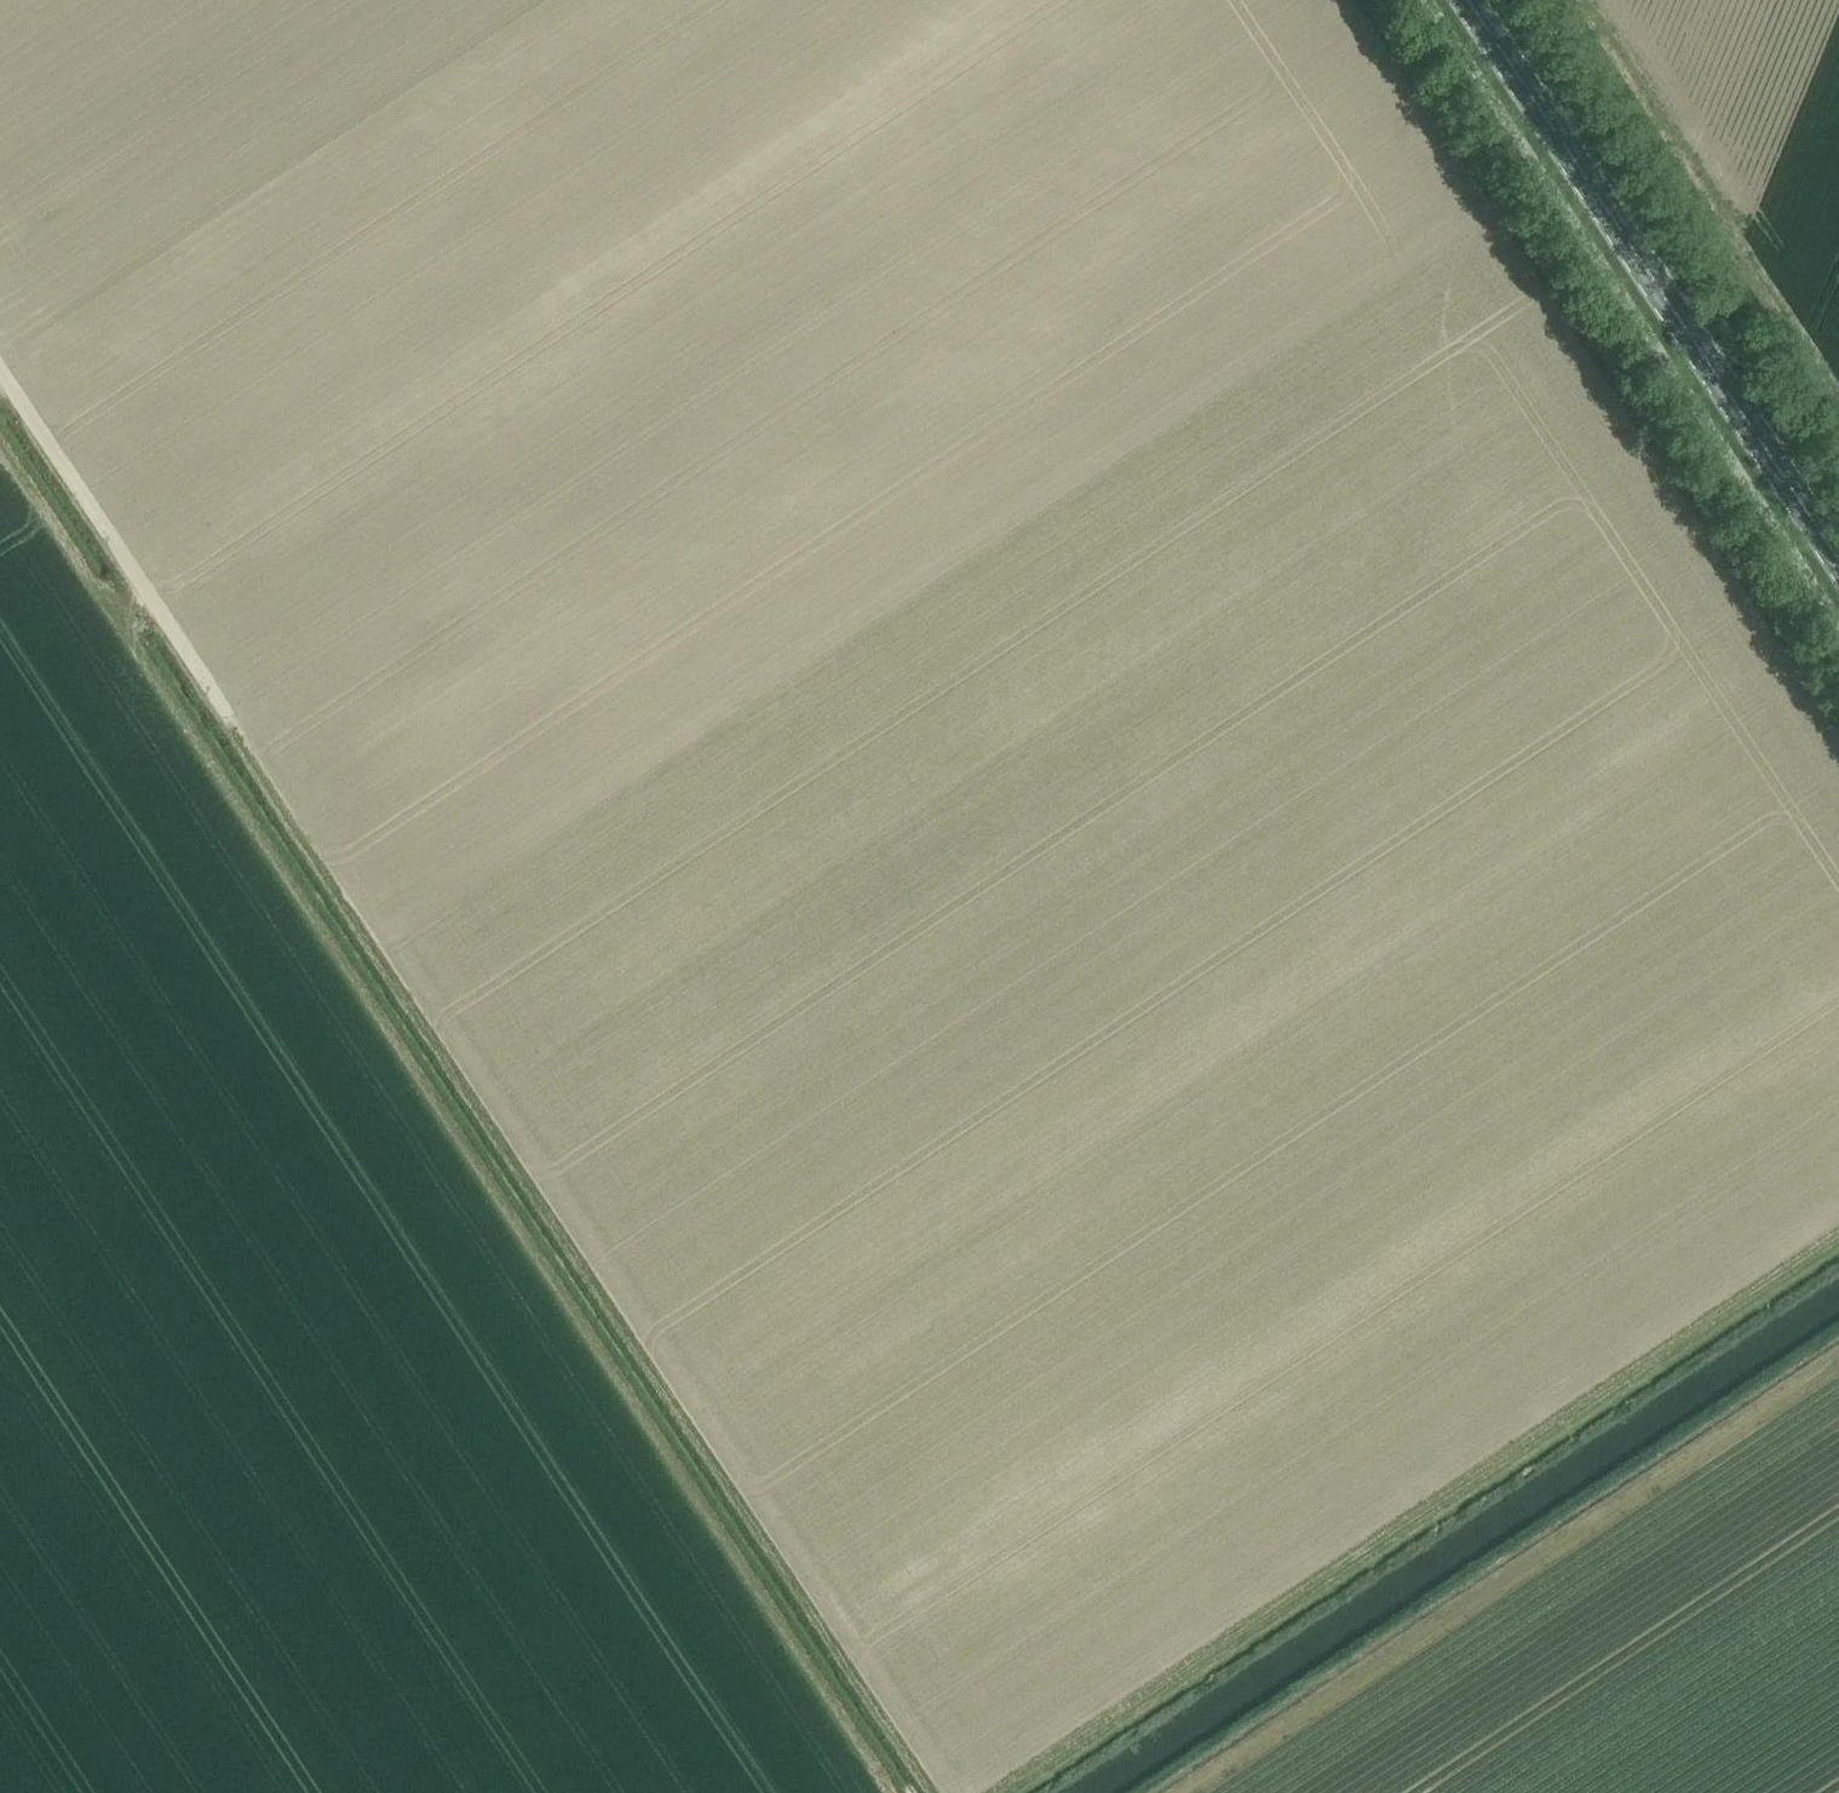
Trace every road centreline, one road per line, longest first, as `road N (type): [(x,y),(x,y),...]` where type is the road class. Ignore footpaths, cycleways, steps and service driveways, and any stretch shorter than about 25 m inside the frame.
road 1 (secondary): [(1838,562),(1464,0)]

